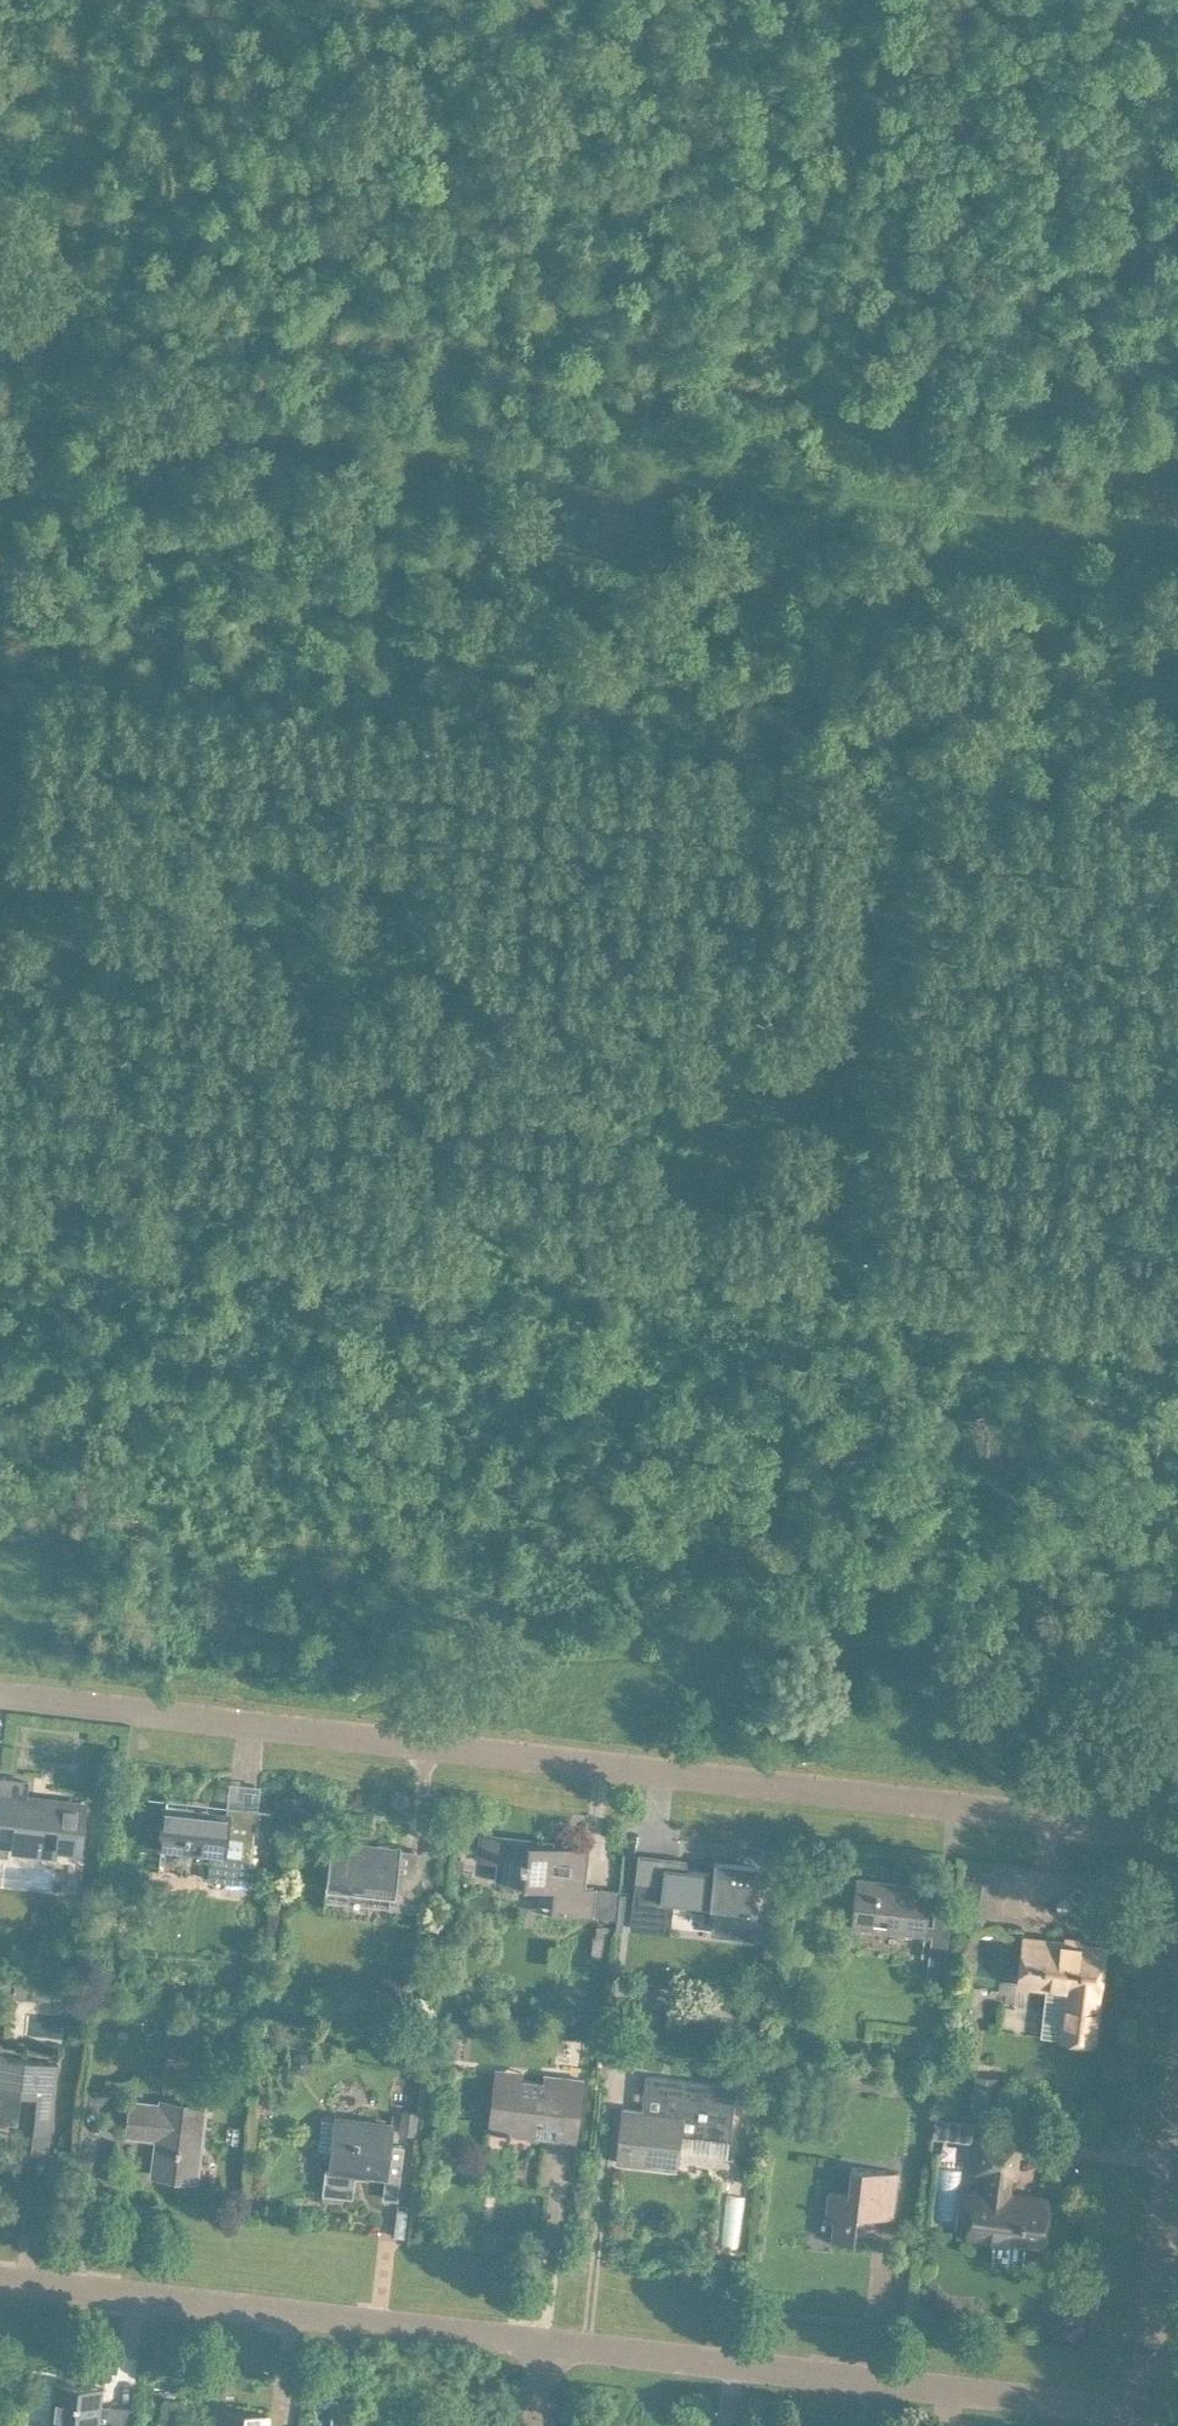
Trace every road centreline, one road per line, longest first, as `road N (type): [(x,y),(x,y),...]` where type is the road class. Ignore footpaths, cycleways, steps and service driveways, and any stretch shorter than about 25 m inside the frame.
road 1 (residential): [(0,1710),(1177,1849)]
road 2 (residential): [(1144,2423),(557,2358)]
road 3 (residential): [(557,2358),(0,2295)]
road 4 (residential): [(1177,2118),(1144,2423)]

